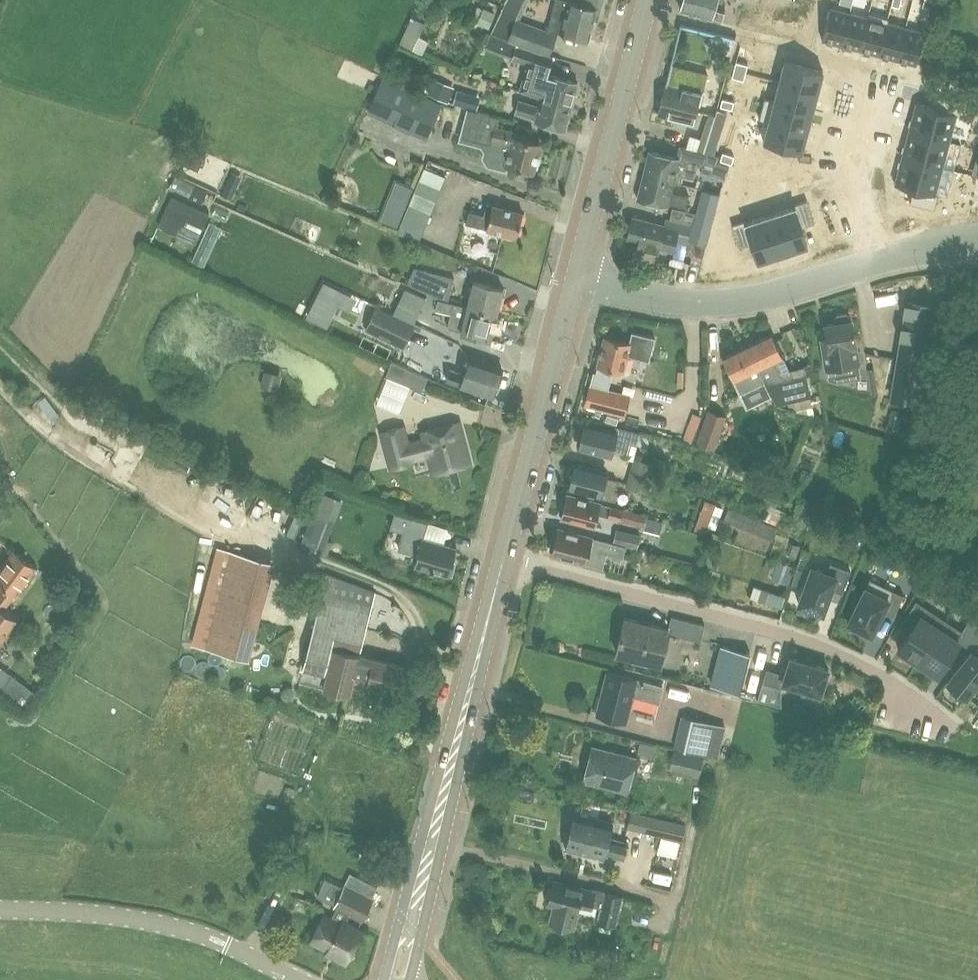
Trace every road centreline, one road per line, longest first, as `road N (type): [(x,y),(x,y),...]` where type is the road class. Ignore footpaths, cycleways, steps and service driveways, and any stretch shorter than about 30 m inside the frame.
road 1 (residential): [(504,560),(806,637),(952,724)]
road 2 (primary): [(501,571),(383,979)]
road 3 (primary): [(406,979),(501,571)]
road 4 (unclassified): [(306,979),(163,923),(0,910)]
road 5 (tertiary): [(880,260),(775,294),(711,303),(573,282)]
road 6 (primary): [(573,282),(647,0)]
road 7 (primary): [(573,282),(504,560)]
road 8 (residential): [(880,260),(851,166),(874,79)]

